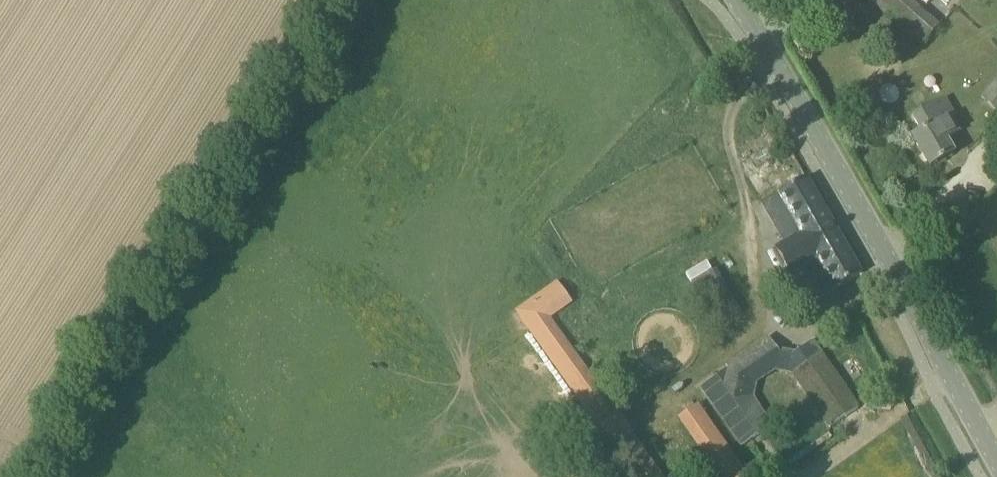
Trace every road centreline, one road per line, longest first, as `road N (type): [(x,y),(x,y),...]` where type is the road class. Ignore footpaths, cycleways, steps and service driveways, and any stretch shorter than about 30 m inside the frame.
road 1 (tertiary): [(996,450),(746,0)]

